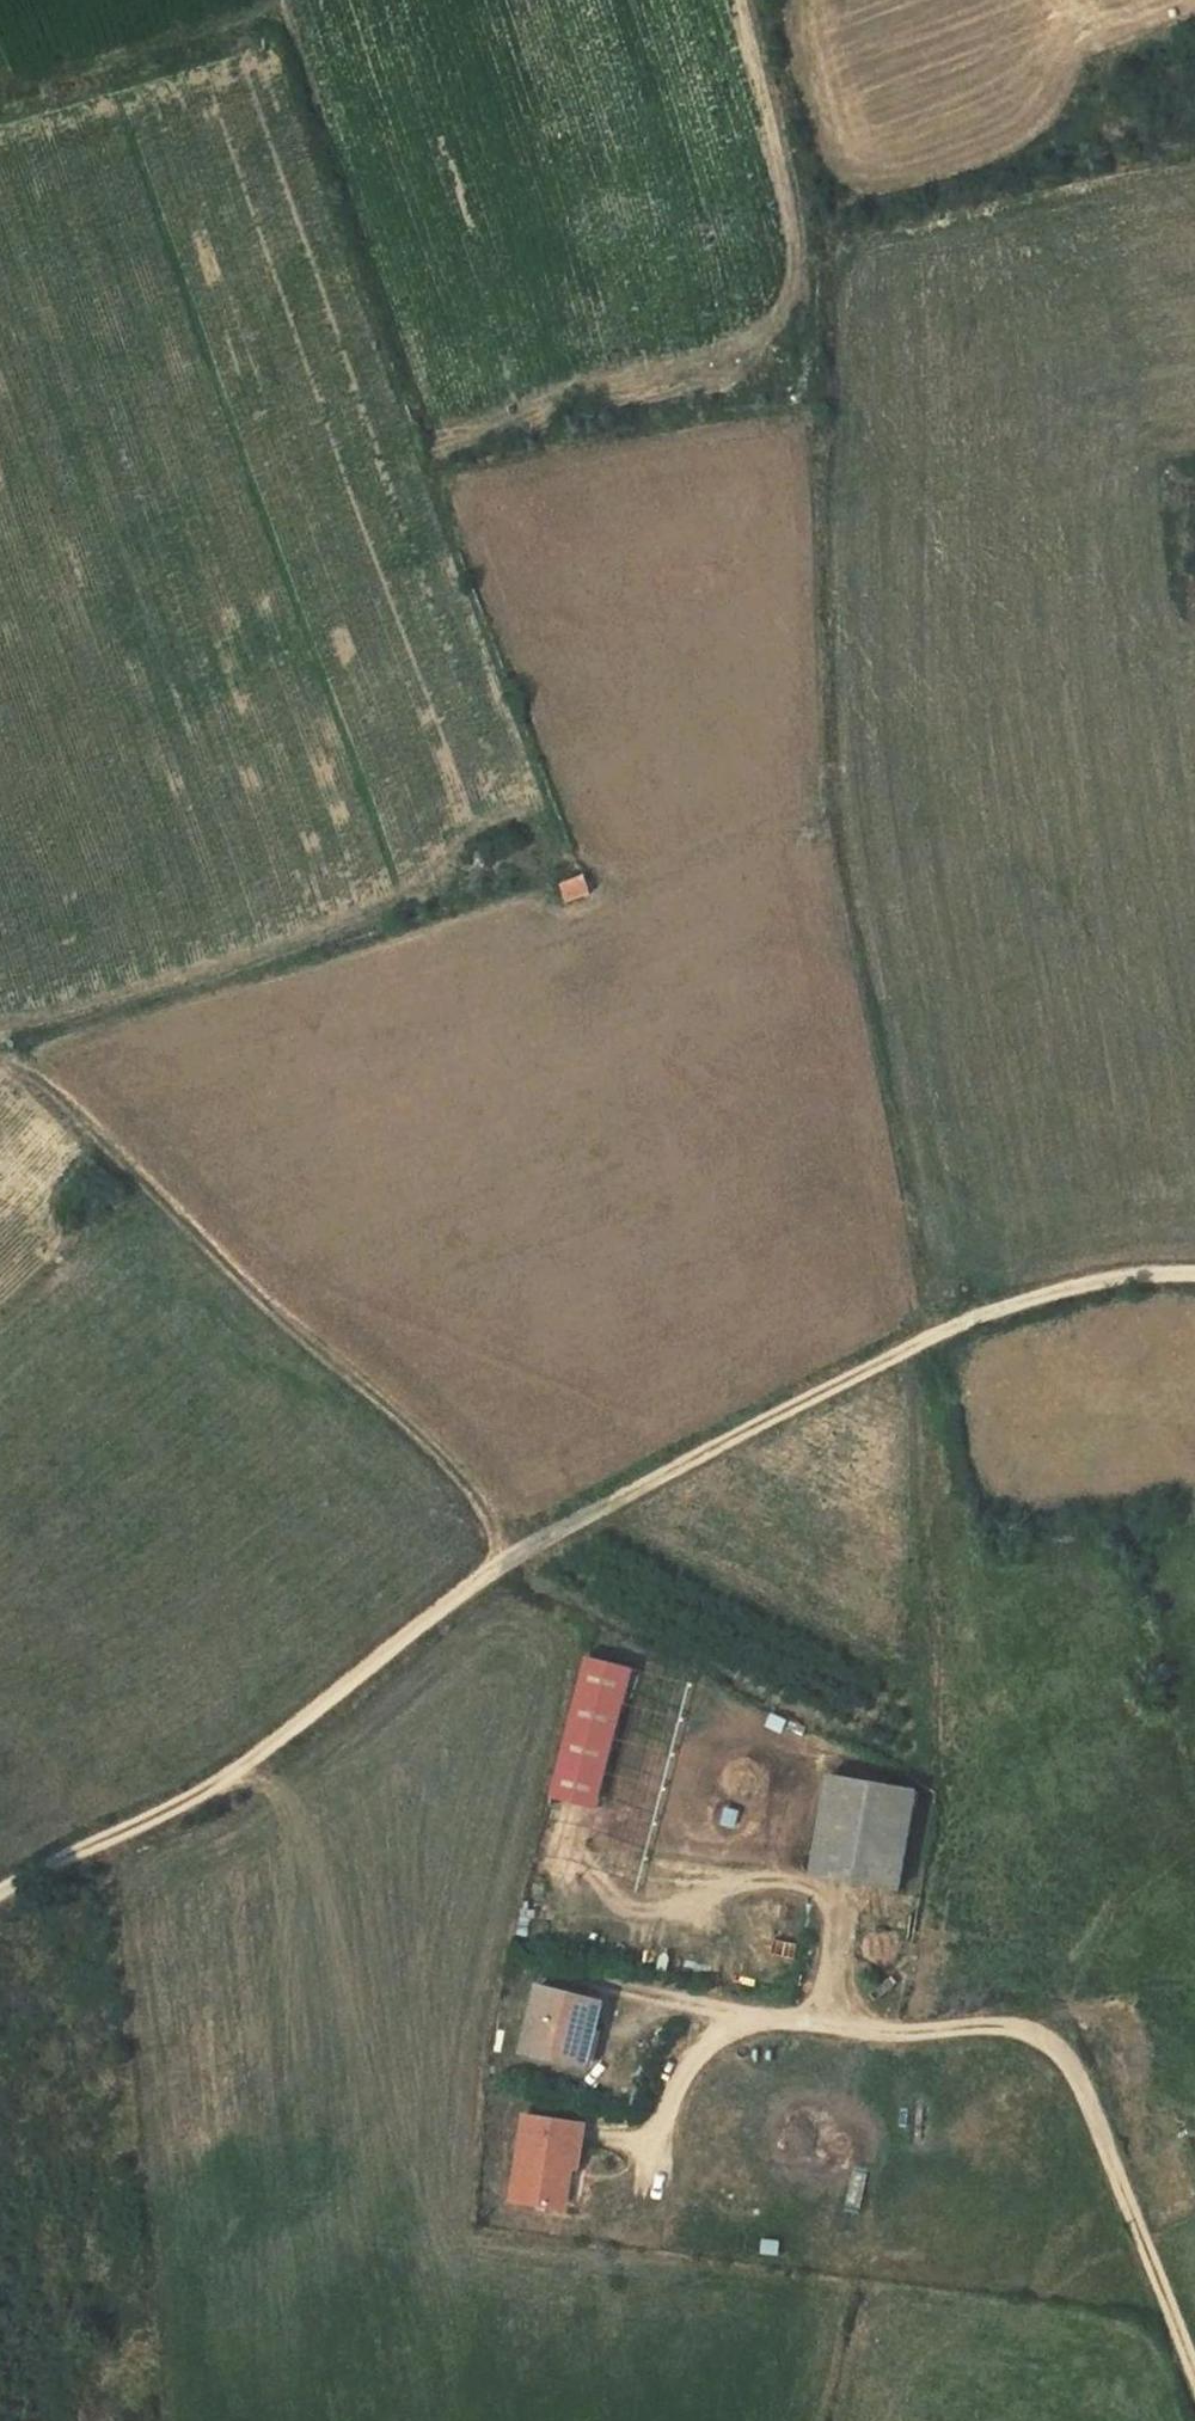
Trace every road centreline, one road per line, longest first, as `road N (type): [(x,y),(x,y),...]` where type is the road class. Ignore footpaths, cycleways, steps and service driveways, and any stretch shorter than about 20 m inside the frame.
road 1 (track): [(1194,1278),(1100,1284),(949,1324),(481,1572),(197,1797),(0,1891)]

